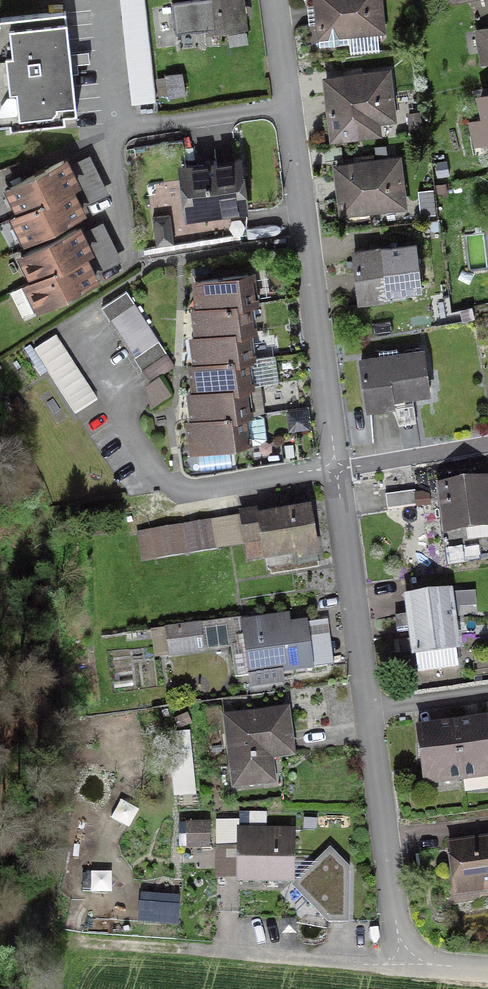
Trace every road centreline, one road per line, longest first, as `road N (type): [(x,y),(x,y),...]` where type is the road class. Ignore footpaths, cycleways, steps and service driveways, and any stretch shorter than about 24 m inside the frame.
road 1 (residential): [(487,970),(405,964),(336,468)]
road 2 (residential): [(336,468),(275,0)]
road 3 (residential): [(487,444),(336,468)]

